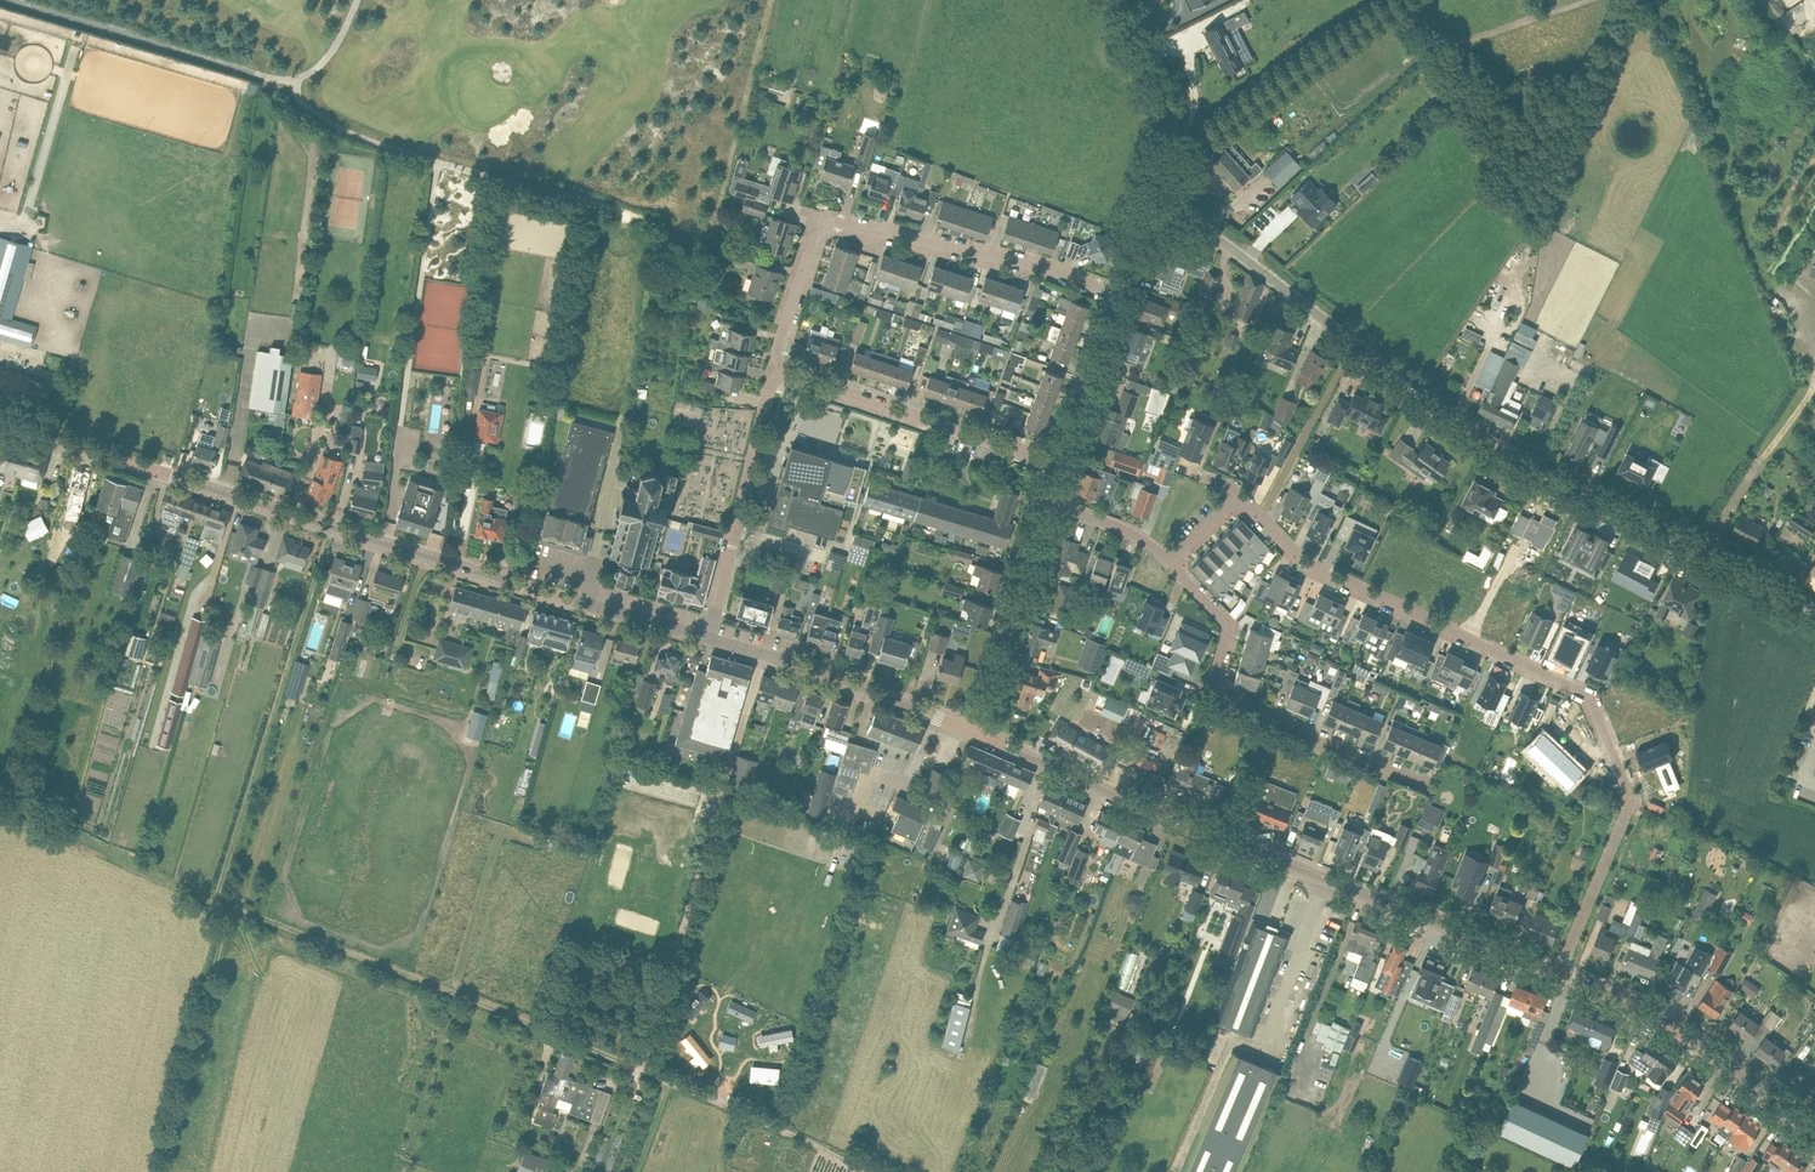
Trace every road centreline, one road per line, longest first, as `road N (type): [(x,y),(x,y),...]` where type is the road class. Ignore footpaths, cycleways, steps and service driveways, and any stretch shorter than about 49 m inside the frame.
road 1 (unclassified): [(1814,611),(1491,442),(1217,238),(1153,210)]
road 2 (secondary): [(708,638),(0,422)]
road 3 (residential): [(1240,496),(1305,564),(1587,693),(1631,798),(1559,972)]
road 4 (secondary): [(1559,972),(976,734)]
road 5 (residential): [(787,374),(777,349),(815,231),(827,222),(1050,269),(1121,296)]
road 6 (track): [(762,654),(639,1068)]
road 7 (residential): [(1427,786),(1219,690),(1215,674),(1227,627),(1167,563)]
road 8 (secondary): [(1814,1127),(1652,1012),(1559,972)]
road 9 (residential): [(1060,464),(787,374)]
road 10 (secondary): [(976,734),(708,638)]
road 11 (residential): [(708,638),(768,392),(787,374)]
road 12 (track): [(872,1171),(639,1068)]
road 13 (tertiary): [(976,734),(1047,506)]
road 14 (tertiary): [(1153,210),(1169,158),(1170,124),(1118,0)]
road 15 (tertiary): [(1060,464),(1121,296)]
road 16 (residential): [(1167,563),(1131,534),(1047,506)]

